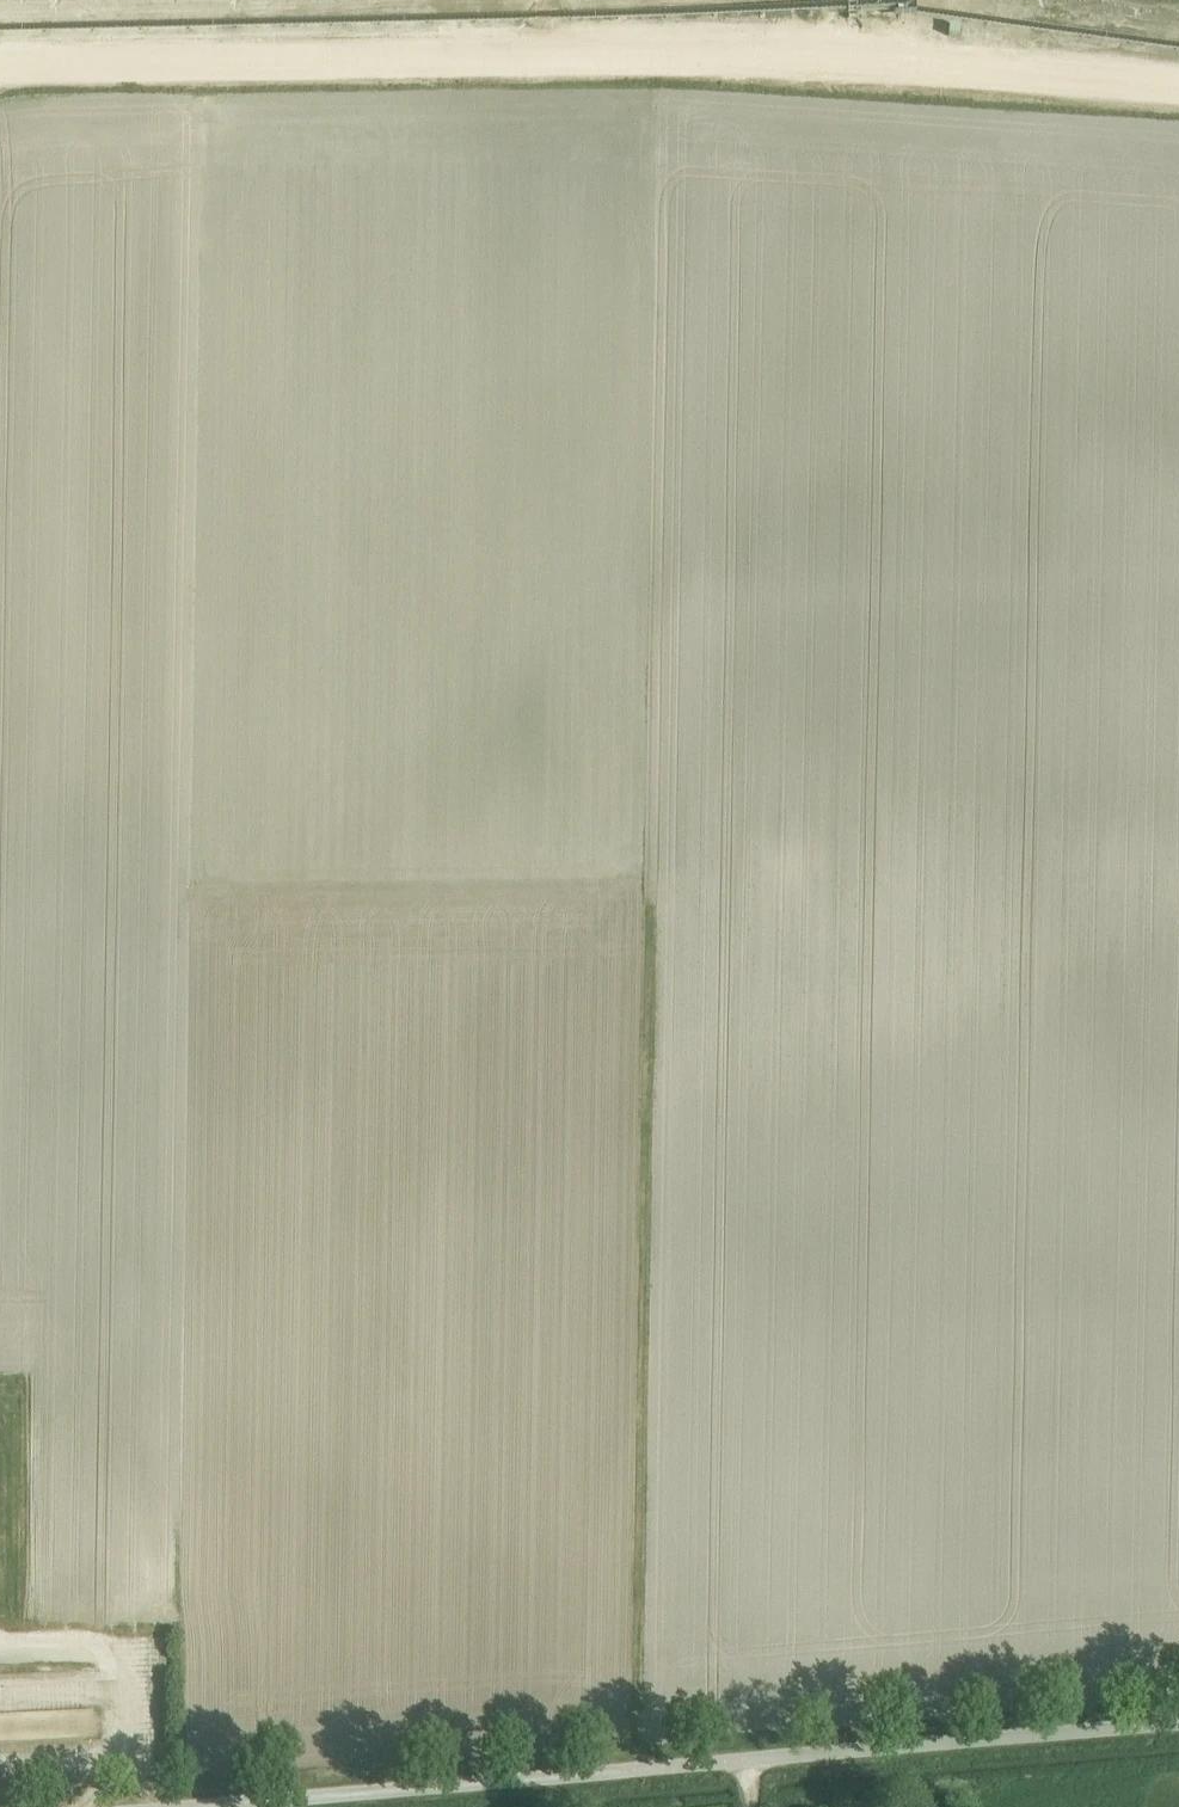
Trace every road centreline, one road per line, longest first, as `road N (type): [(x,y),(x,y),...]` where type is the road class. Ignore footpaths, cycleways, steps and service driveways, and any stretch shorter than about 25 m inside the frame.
road 1 (track): [(0,66),(857,60),(1178,82)]
road 2 (unclassified): [(1178,1726),(280,1806)]

